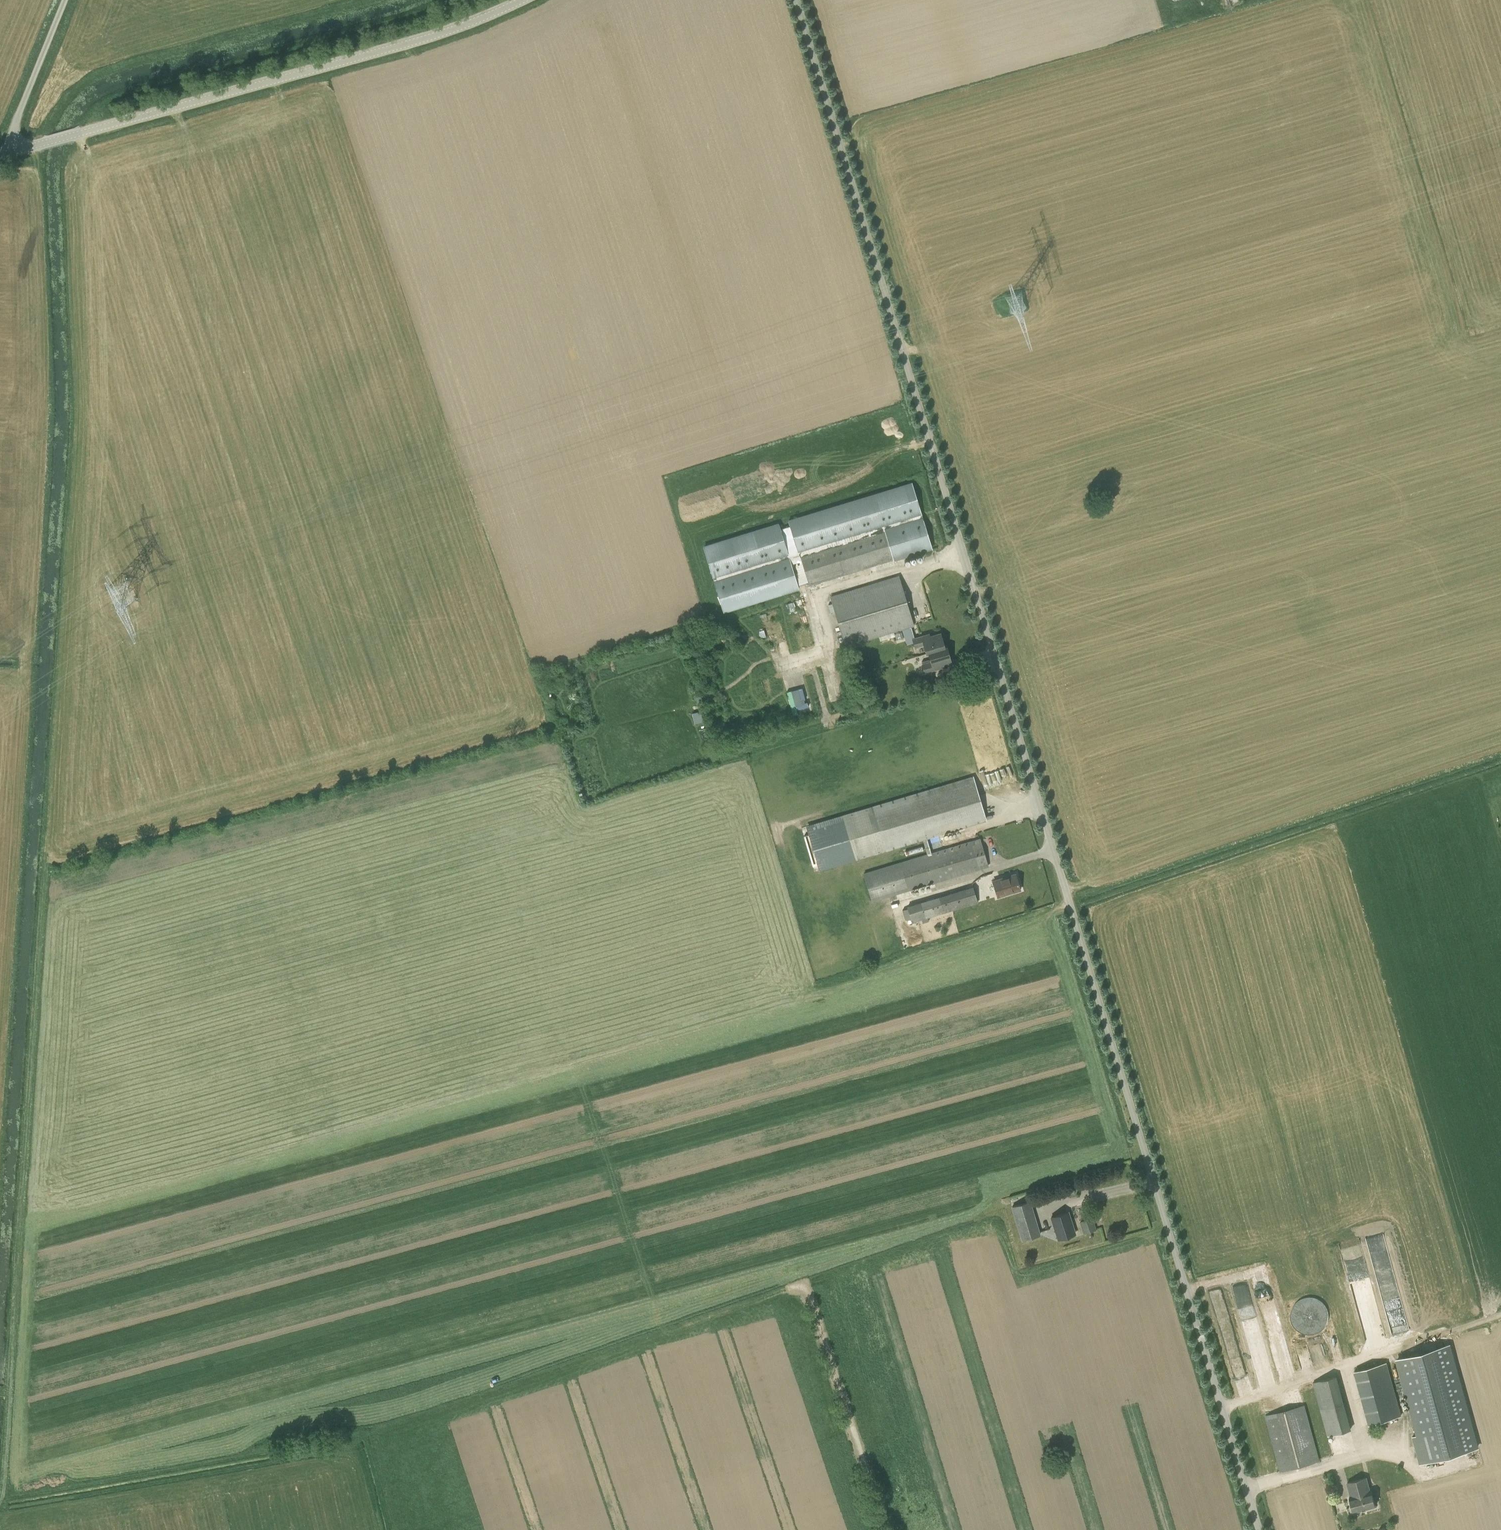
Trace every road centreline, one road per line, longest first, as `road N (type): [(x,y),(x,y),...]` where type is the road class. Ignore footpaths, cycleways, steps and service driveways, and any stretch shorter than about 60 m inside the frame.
road 1 (unclassified): [(1259,1529),(795,0)]
road 2 (unclassified): [(0,153),(401,47),(519,0)]

